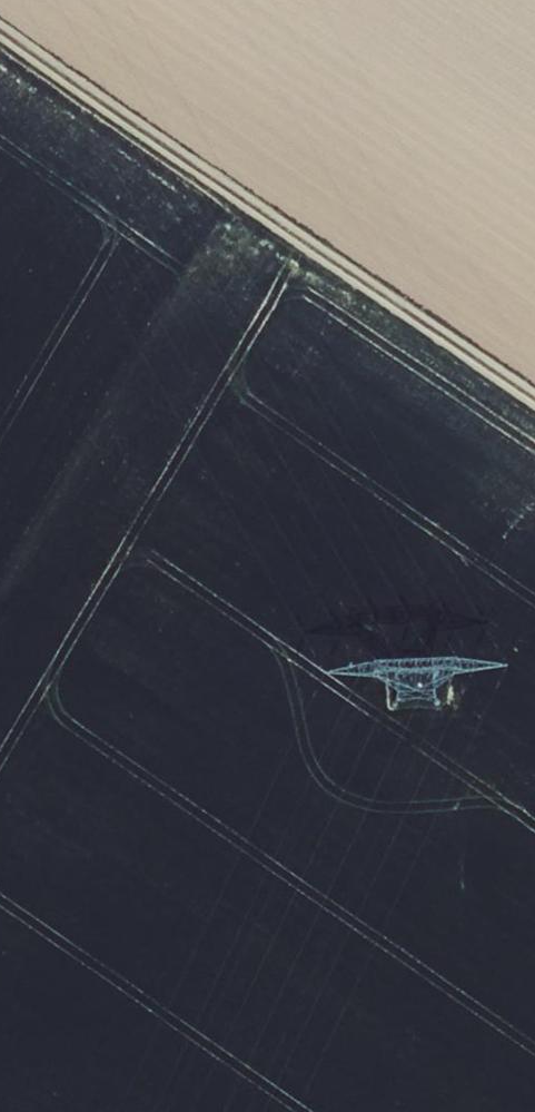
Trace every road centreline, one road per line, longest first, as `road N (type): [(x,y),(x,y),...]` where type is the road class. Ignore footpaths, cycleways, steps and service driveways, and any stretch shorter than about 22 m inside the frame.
road 1 (track): [(534,406),(277,249),(0,45)]

